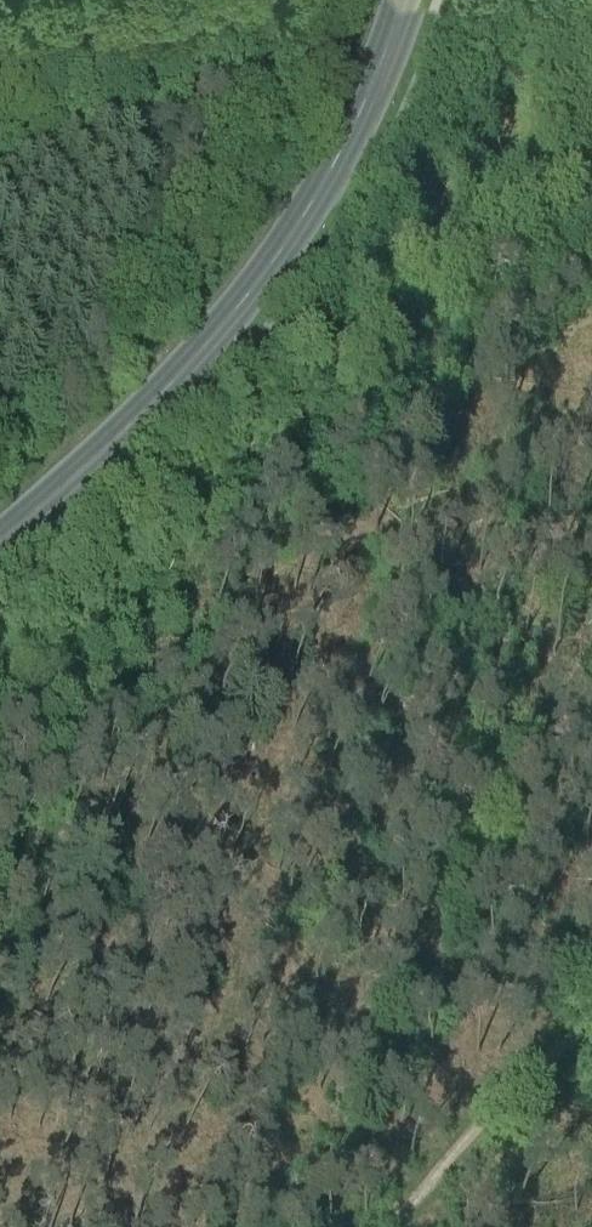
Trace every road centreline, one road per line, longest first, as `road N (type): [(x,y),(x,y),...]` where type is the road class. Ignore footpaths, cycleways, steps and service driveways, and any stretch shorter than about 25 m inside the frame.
road 1 (primary): [(0,535),(215,332),(266,266),(315,195),(398,0)]

